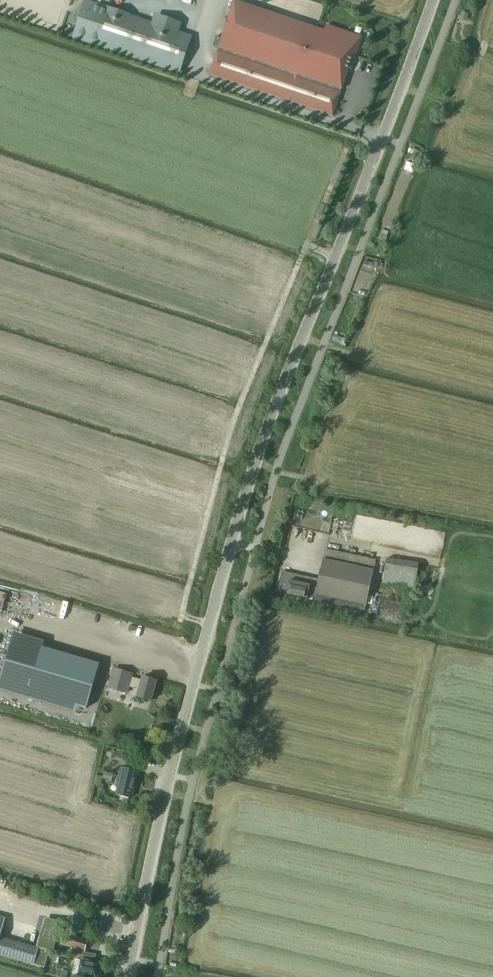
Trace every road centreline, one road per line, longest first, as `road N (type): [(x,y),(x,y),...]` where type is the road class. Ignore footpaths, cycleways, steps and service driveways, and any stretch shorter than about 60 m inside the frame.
road 1 (tertiary): [(129,976),(170,773),(261,443),(433,0)]
road 2 (track): [(208,624),(181,618),(231,424),(346,149)]

